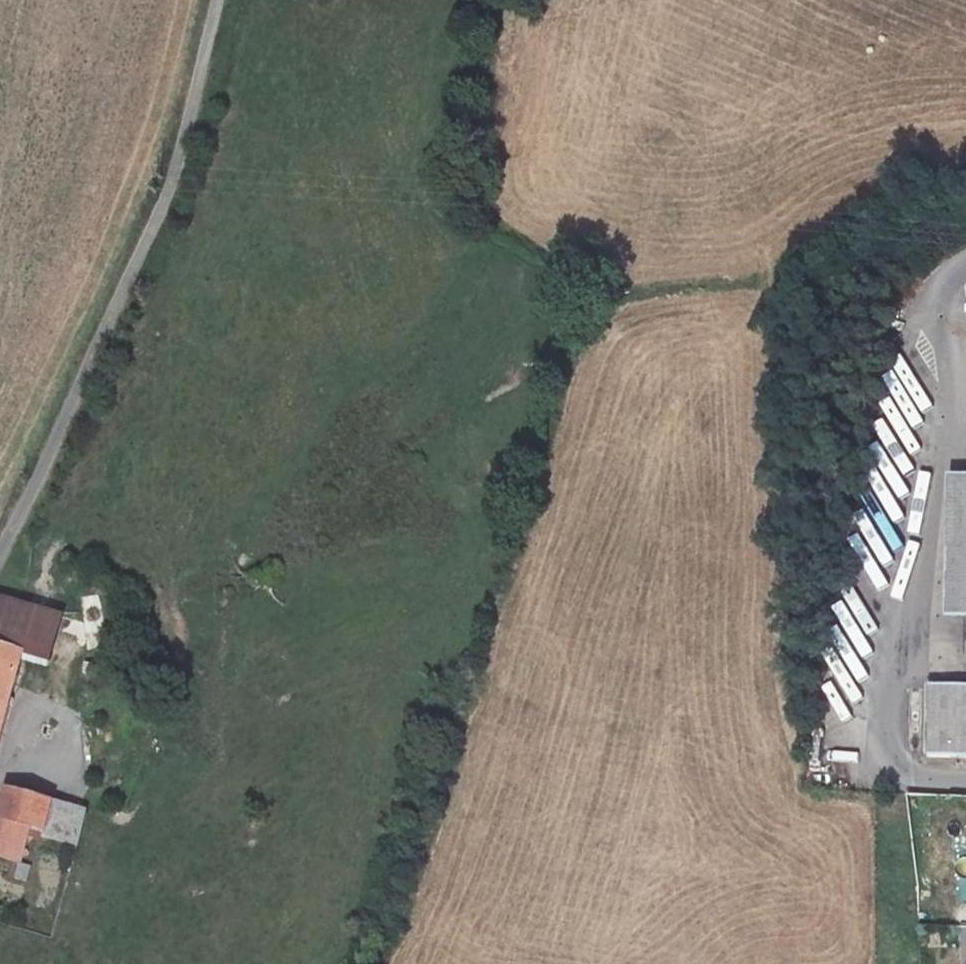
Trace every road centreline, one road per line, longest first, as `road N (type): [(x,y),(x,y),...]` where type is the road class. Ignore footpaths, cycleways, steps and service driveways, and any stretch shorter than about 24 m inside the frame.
road 1 (unclassified): [(0,554),(158,222),(218,0)]

